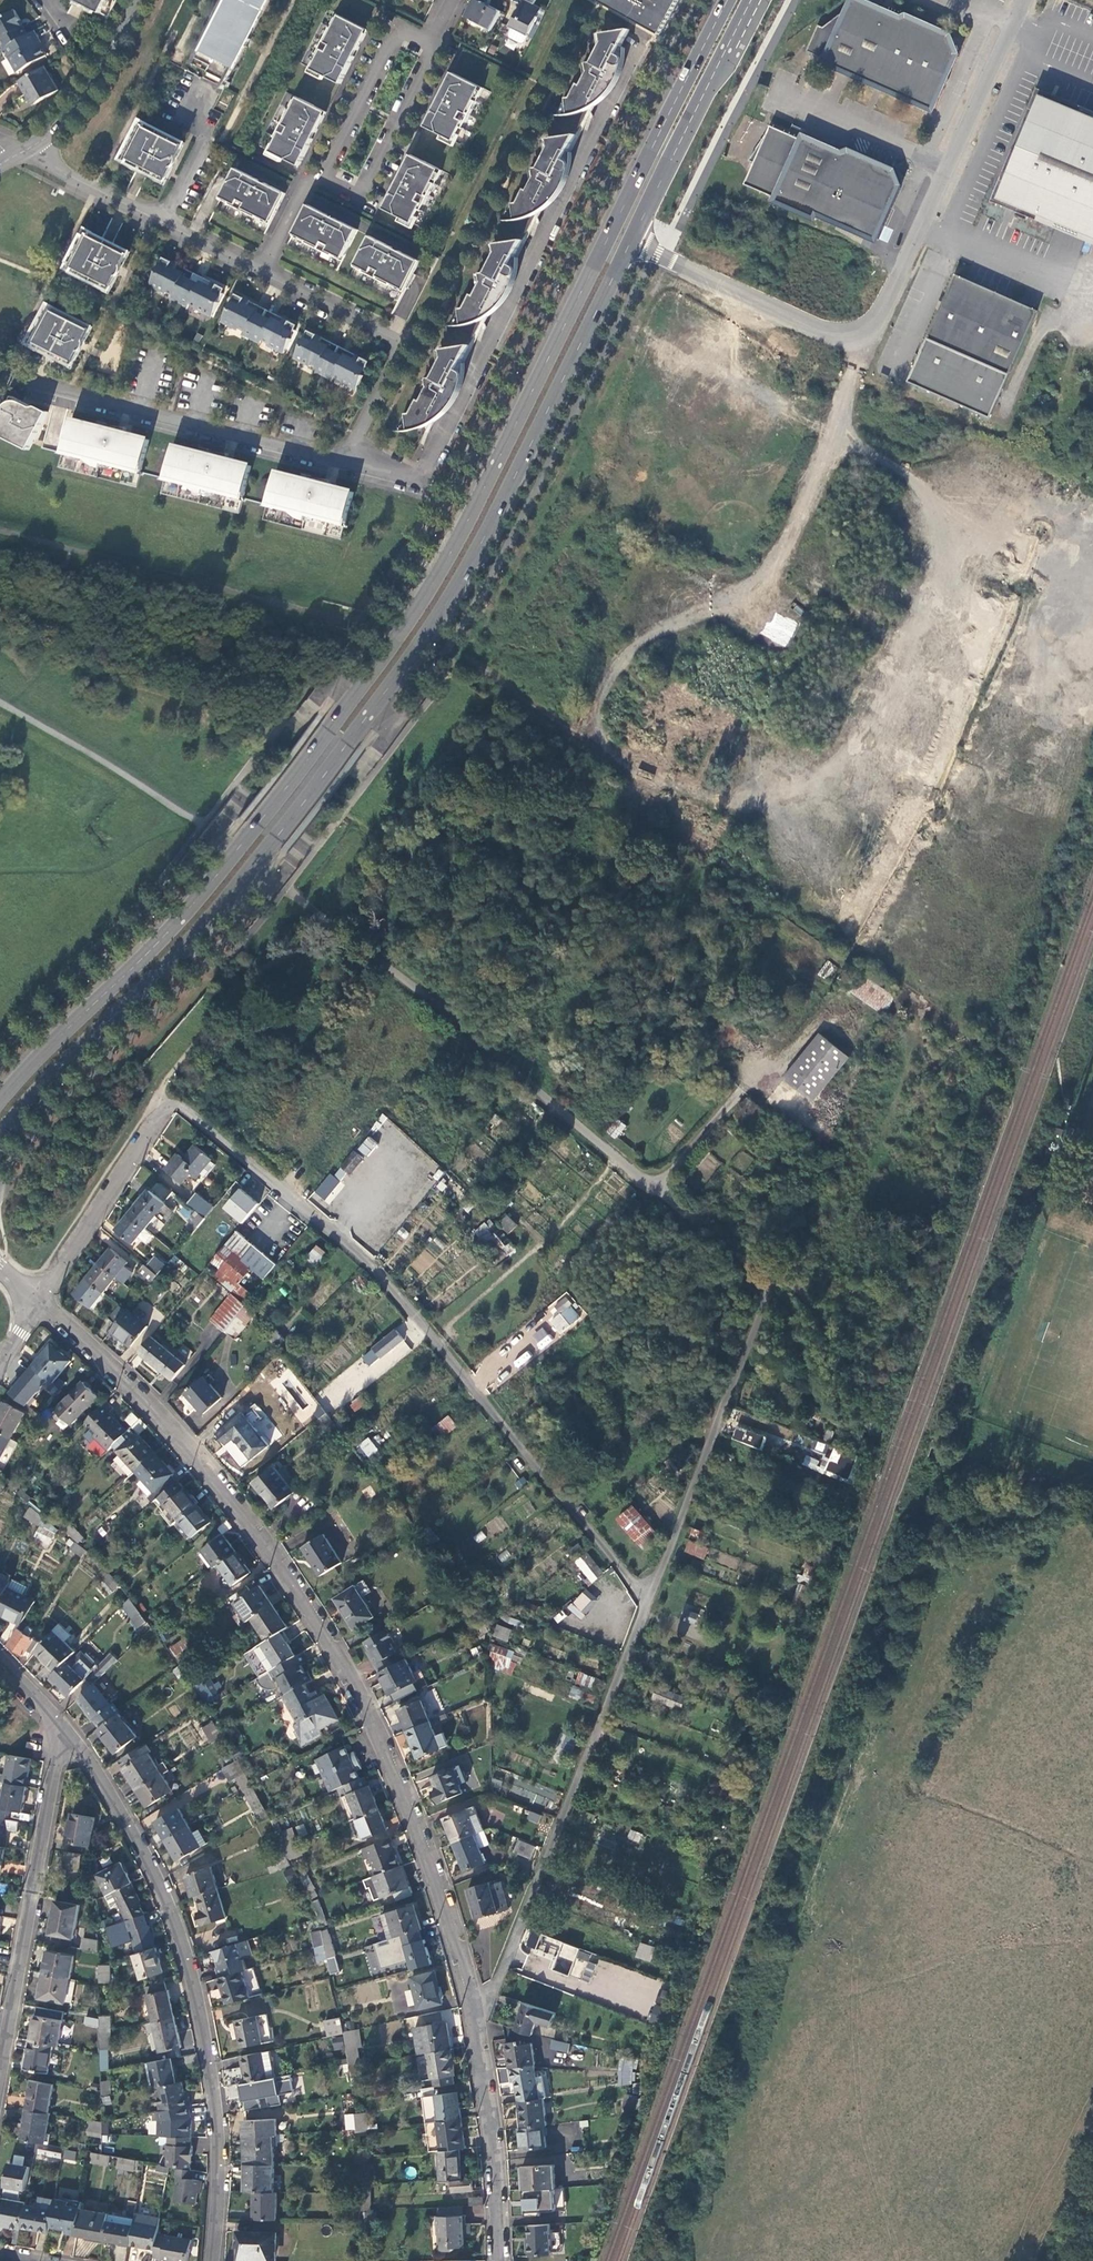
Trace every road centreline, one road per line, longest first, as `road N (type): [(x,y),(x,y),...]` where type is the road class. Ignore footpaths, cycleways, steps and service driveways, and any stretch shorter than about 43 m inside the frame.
road 1 (primary): [(727,0),(424,598),(208,887),(0,1100)]
road 2 (primary): [(0,1134),(209,921),(418,647),(498,511),(632,240)]
road 3 (unclassified): [(648,1600),(759,1316),(763,1281),(439,1005),(287,888)]
road 4 (residential): [(37,1301),(102,1353),(194,1460),(352,1675),(464,1959),(474,2013)]
road 5 (unclassified): [(648,1600),(369,1264),(183,1109),(164,1112)]
road 6 (residential): [(212,2260),(215,2091),(184,1948),(155,1869),(60,1725)]
road 7 (residential): [(638,47),(419,480),(347,462)]
road 8 (unclassified): [(474,2013),(498,1983),(648,1600)]
road 9 (residential): [(1028,0),(867,350)]
road 10 (residential): [(347,462),(0,377)]
road 11 (residential): [(0,2077),(60,1725)]
road 12 (residential): [(262,273),(402,344),(347,462)]
road 13 (primary): [(632,240),(755,0)]
road 14 (residential): [(24,153),(262,273)]
road 15 (track): [(327,920),(228,1002),(162,1084),(164,1112)]
road 16 (residential): [(867,350),(632,240)]
road 17 (residential): [(474,2013),(498,2160),(499,2260)]
road 18 (residential): [(164,1112),(37,1301)]
road 19 (residential): [(325,177),(362,195),(431,44)]
road 20 (residential): [(138,0),(77,111),(24,153)]
road 21 (residential): [(325,177),(398,28)]
road 22 (residential): [(262,273),(310,180),(325,177)]

